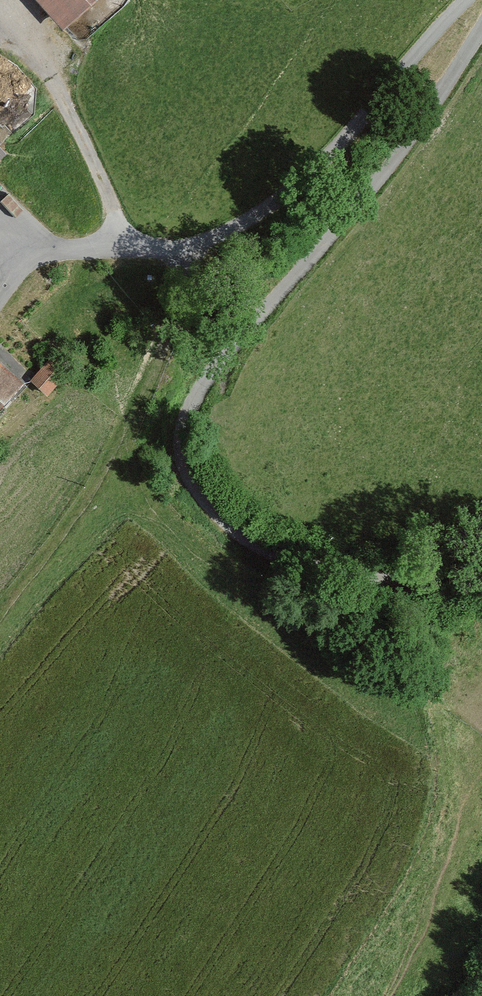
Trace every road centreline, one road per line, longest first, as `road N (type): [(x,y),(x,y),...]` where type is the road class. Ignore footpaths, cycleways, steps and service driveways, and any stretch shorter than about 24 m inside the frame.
road 1 (track): [(184,247),(184,303),(104,474),(0,605)]
road 2 (track): [(385,577),(412,677),(437,717)]

